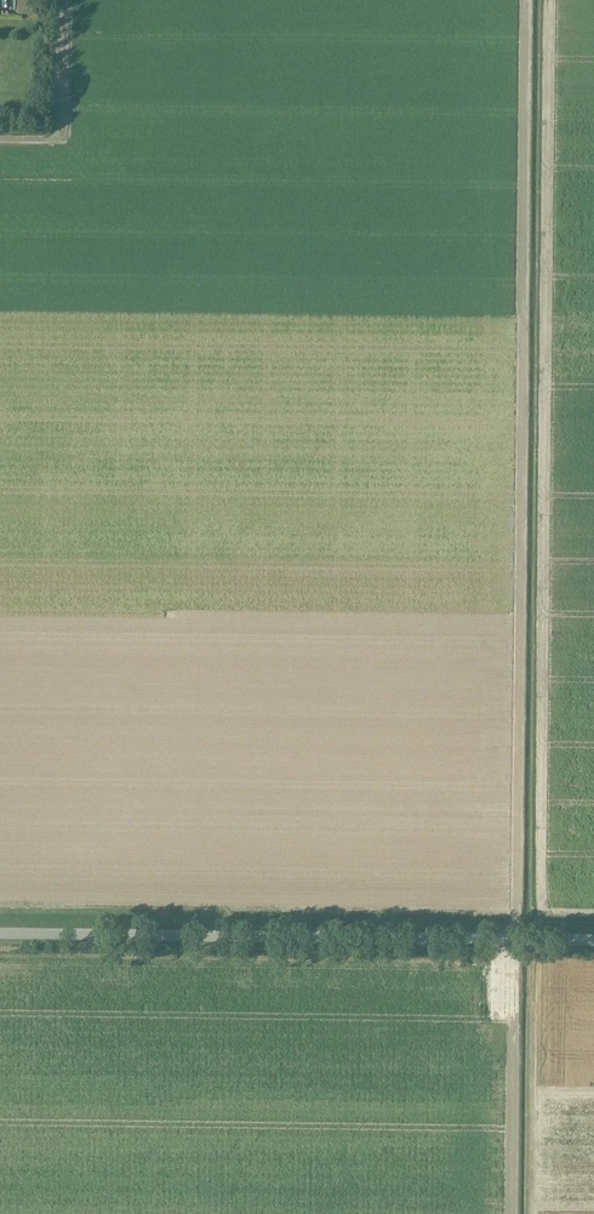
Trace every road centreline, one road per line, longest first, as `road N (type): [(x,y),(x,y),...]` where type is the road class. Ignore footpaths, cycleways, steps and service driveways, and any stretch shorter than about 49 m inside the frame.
road 1 (unclassified): [(593,940),(0,932)]

